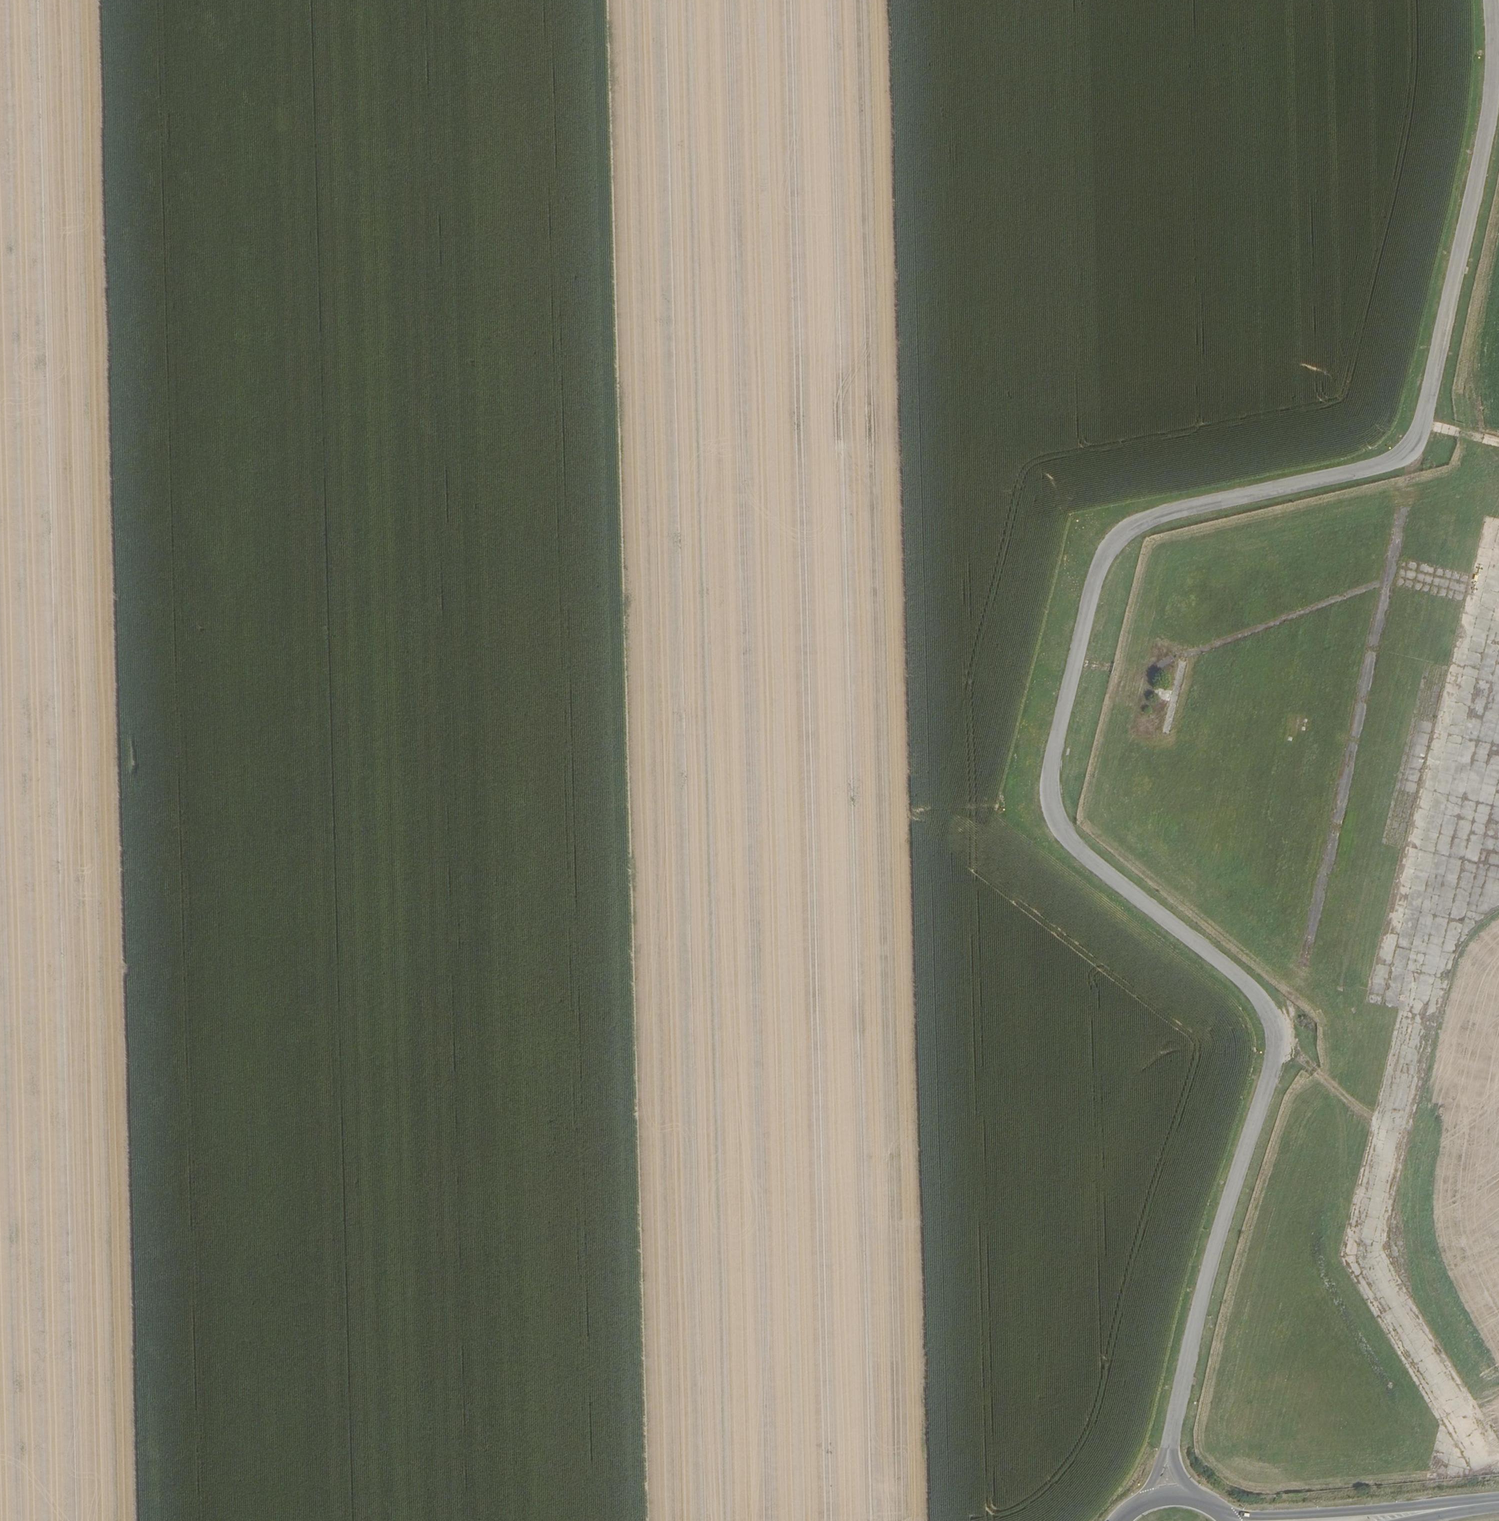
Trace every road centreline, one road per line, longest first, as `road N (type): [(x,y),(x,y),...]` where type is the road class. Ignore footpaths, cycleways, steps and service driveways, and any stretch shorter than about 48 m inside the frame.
road 1 (unclassified): [(1169,1442),(1273,1041),(1255,995),(1067,834),(1050,780),(1106,548),(1153,516),(1379,466),(1406,452),(1423,424),(1489,108),(1491,0)]
road 2 (primary): [(1485,1504),(1226,1518)]

